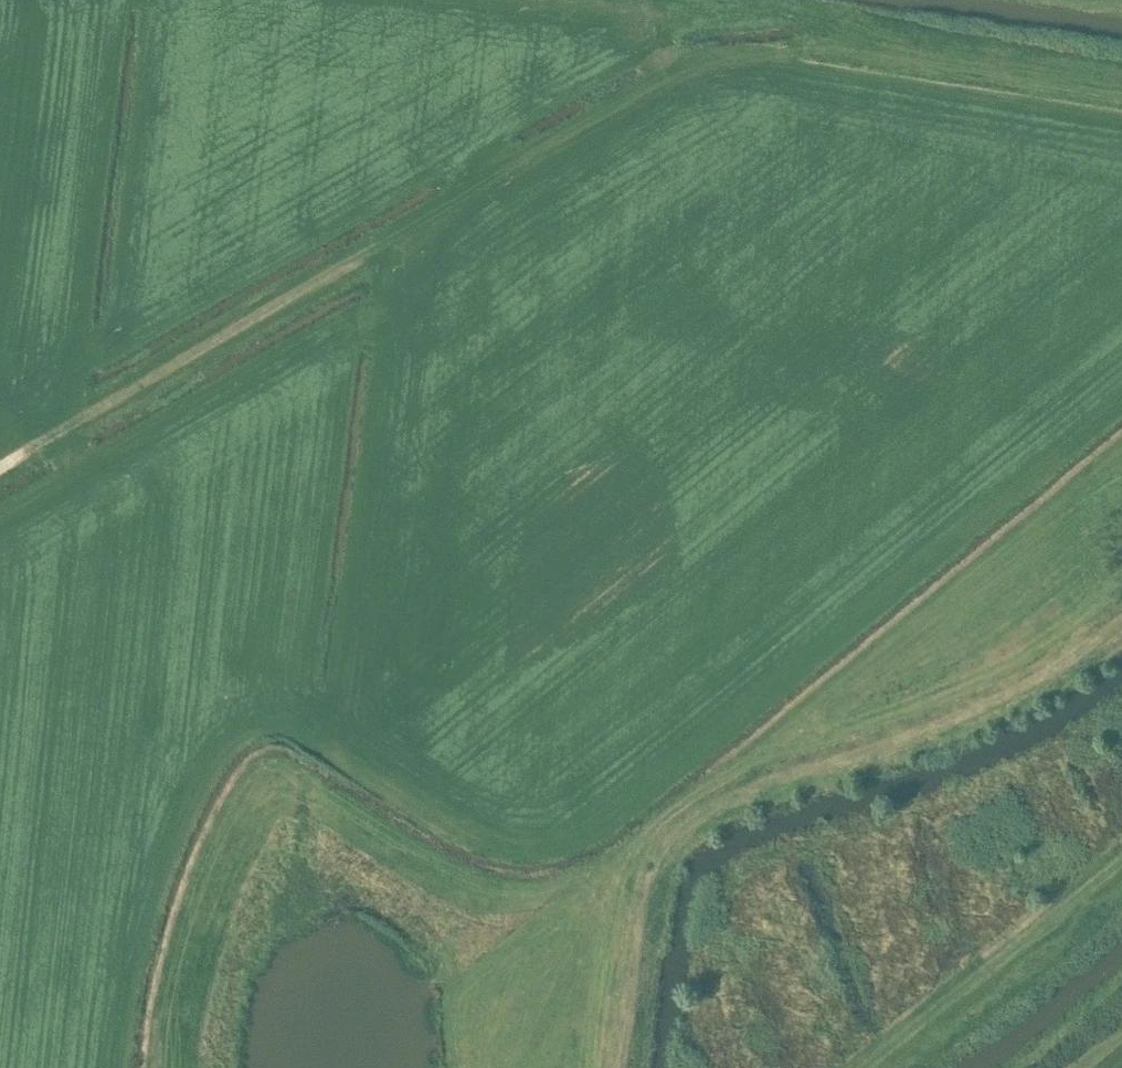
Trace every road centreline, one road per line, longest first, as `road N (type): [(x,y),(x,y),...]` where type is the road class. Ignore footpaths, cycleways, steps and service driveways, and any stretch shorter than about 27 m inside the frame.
road 1 (track): [(0,468),(370,251),(529,176)]

